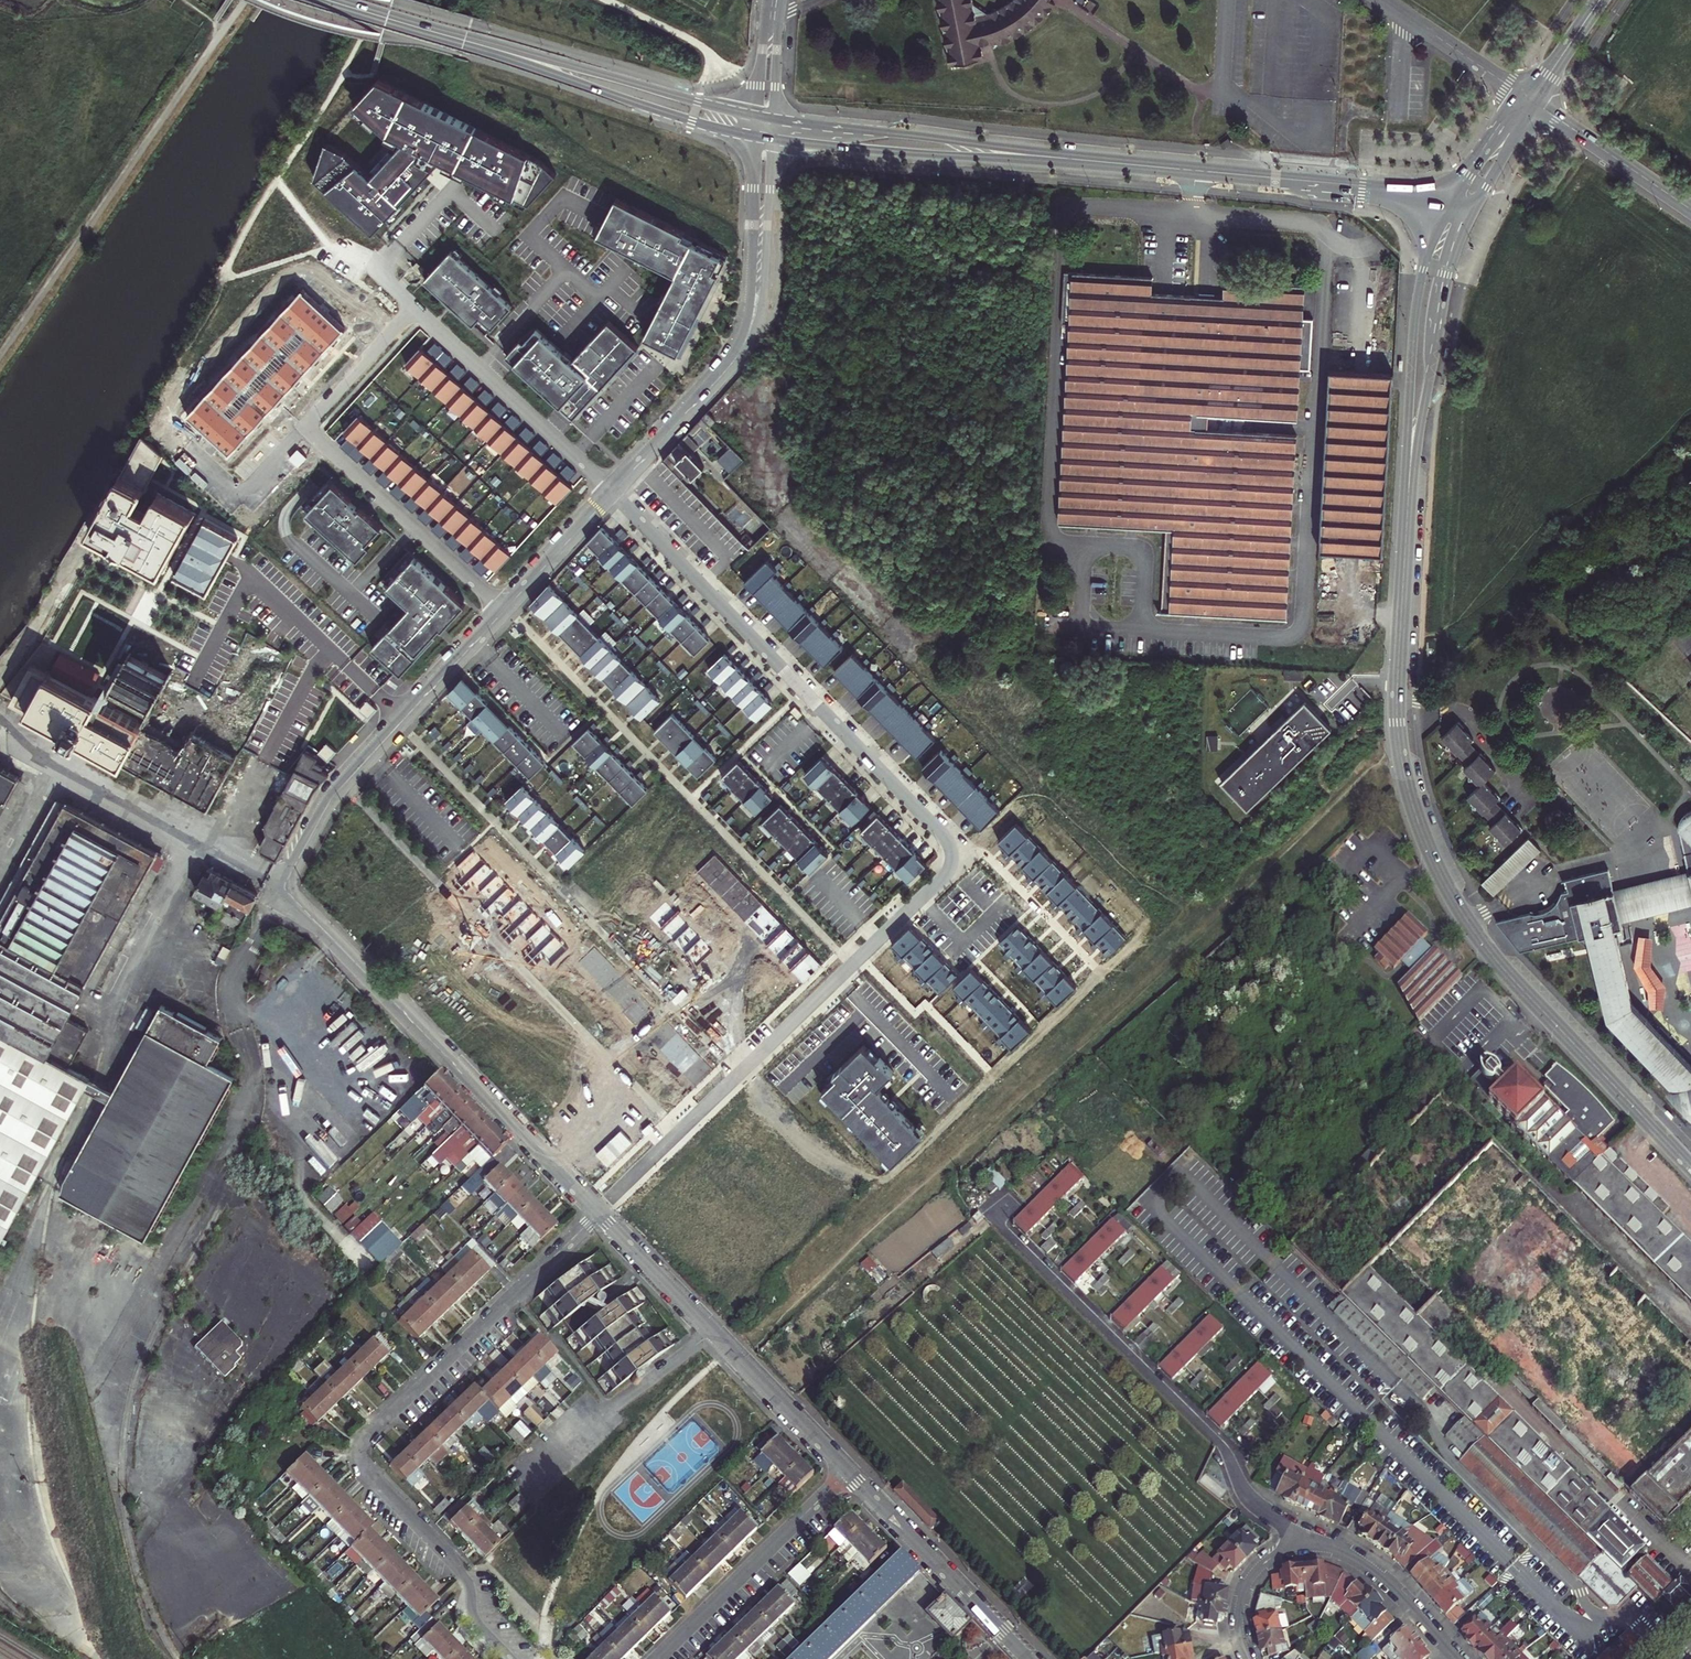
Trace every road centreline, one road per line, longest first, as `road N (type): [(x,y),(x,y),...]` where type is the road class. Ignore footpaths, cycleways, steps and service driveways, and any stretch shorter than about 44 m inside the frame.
road 1 (residential): [(613,491),(943,835),(952,858),(945,876),(594,1209)]
road 2 (tertiary): [(1406,522),(1396,714),(1428,848),(1489,952),(1690,1168)]
road 3 (residential): [(463,1575),(366,1472),(362,1444),(598,1214)]
road 4 (tertiary): [(594,1209),(283,888)]
road 5 (residential): [(505,609),(304,427),(413,311)]
road 6 (residential): [(1006,1203),(1000,1226),(1214,1438),(1261,1509)]
road 7 (tertiary): [(764,138),(749,335),(613,491)]
road 8 (primary): [(1448,203),(1361,186),(1061,158)]
road 9 (tertiary): [(505,609),(332,798),(283,888)]
road 10 (tertiary): [(848,1471),(598,1214)]
road 11 (tertiary): [(1448,203),(1414,317),(1406,522)]
road 12 (tertiary): [(1406,522),(1446,288),(1472,211)]
road 13 (primary): [(466,39),(653,109),(764,138)]
road 14 (primary): [(765,119),(466,39)]
road 15 (primary): [(1061,158),(765,119)]
road 16 (primary): [(764,138),(1061,158)]
road 17 (residential): [(413,311),(613,491)]
road 18 (residential): [(848,1471),(657,1658)]
road 19 (tertiary): [(1027,1658),(848,1471)]
road 20 (tertiary): [(1530,101),(1690,210)]
road 21 (residential): [(1459,1658),(1377,1573),(1341,1550),(1310,1543)]
road 22 (tertiary): [(1381,0),(1530,101)]
road 23 (tertiary): [(613,491),(505,609)]
road 24 (residential): [(1310,1543),(1286,1548),(1250,1577),(1239,1619),(1247,1658)]
road 25 (primary): [(1530,101),(1481,151),(1448,203)]
road 26 (primary): [(466,39),(341,0)]
road 27 (primary): [(1472,211),(1530,101)]
road 28 (primary): [(1599,0),(1530,101)]

